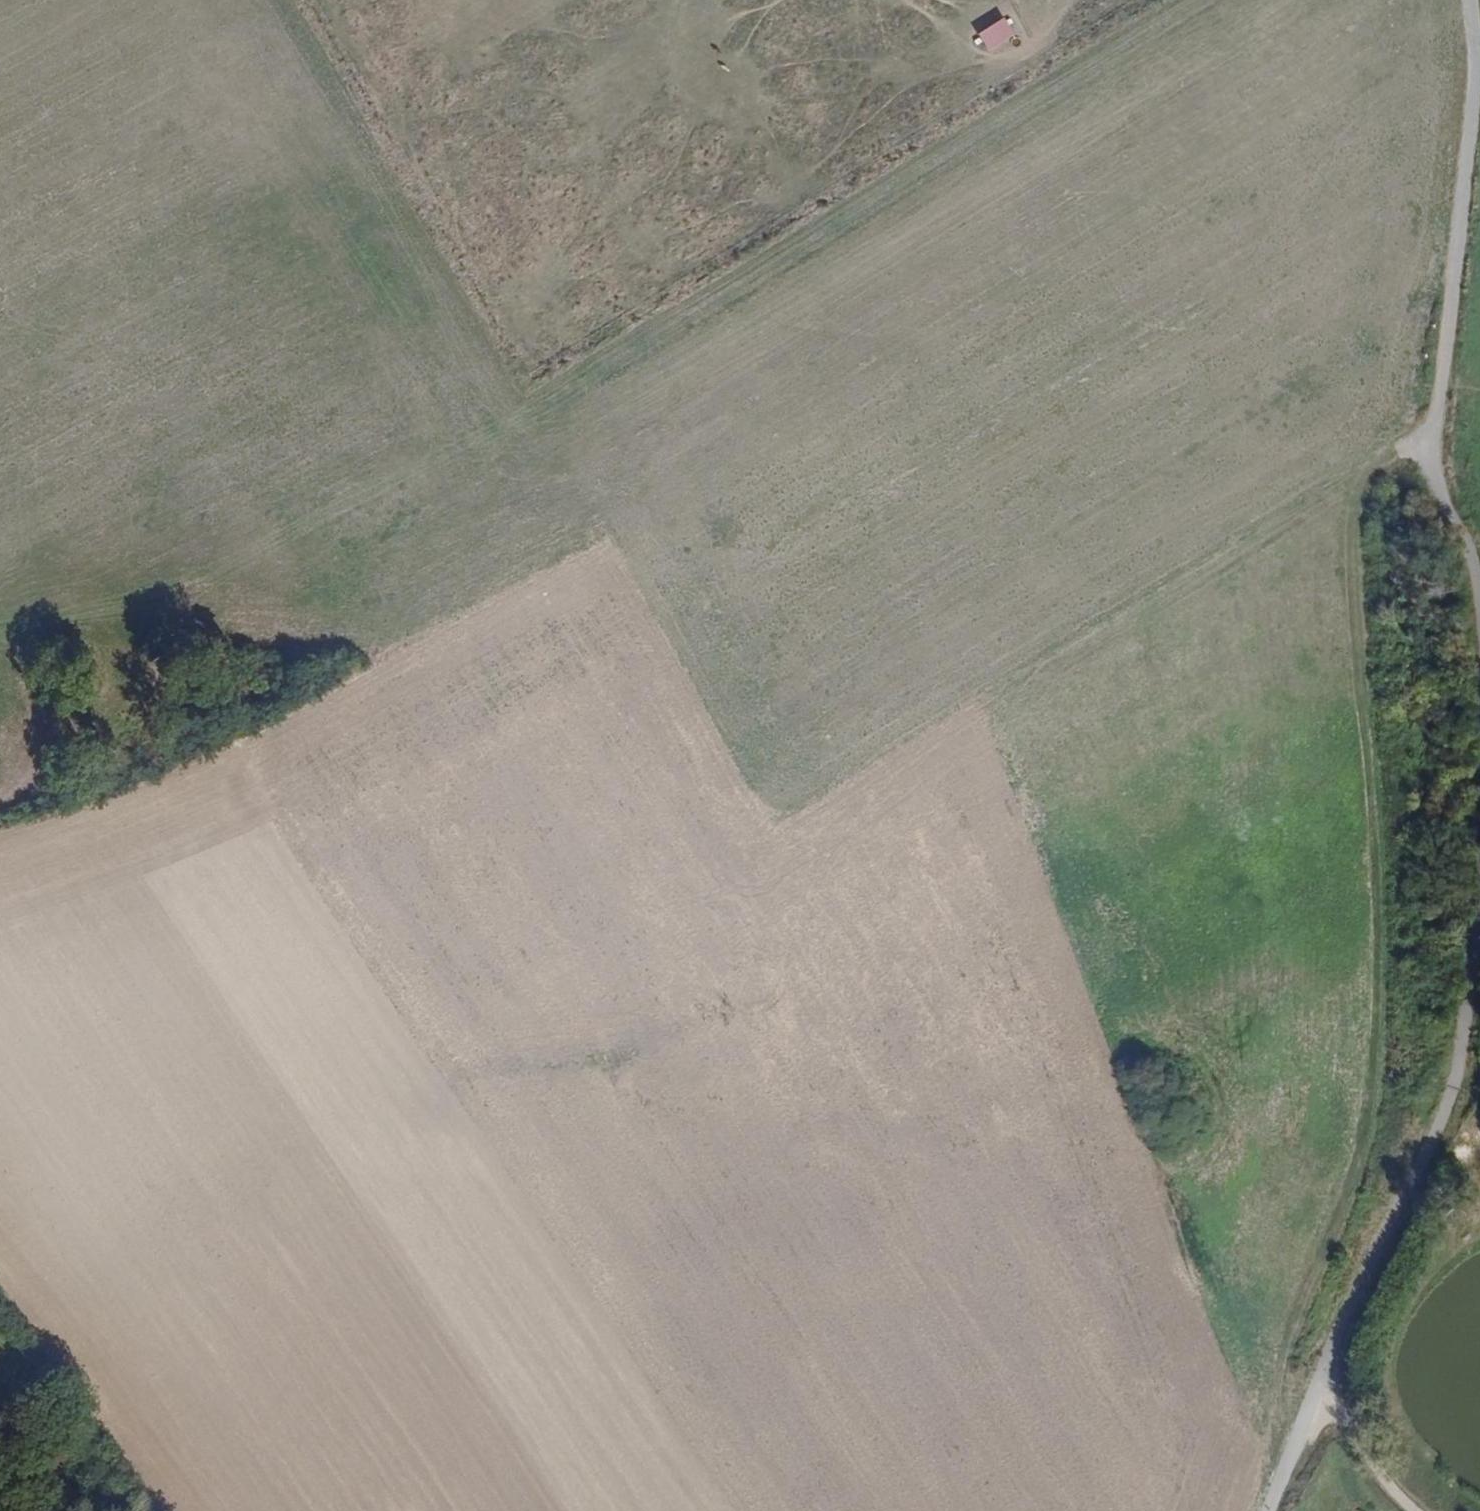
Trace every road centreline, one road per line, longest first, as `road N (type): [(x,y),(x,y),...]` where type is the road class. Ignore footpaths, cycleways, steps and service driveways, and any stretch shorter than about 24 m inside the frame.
road 1 (track): [(281,0),(341,103),(347,147),(333,165),(0,348)]
road 2 (unclassified): [(1452,1088),(1265,1510)]

